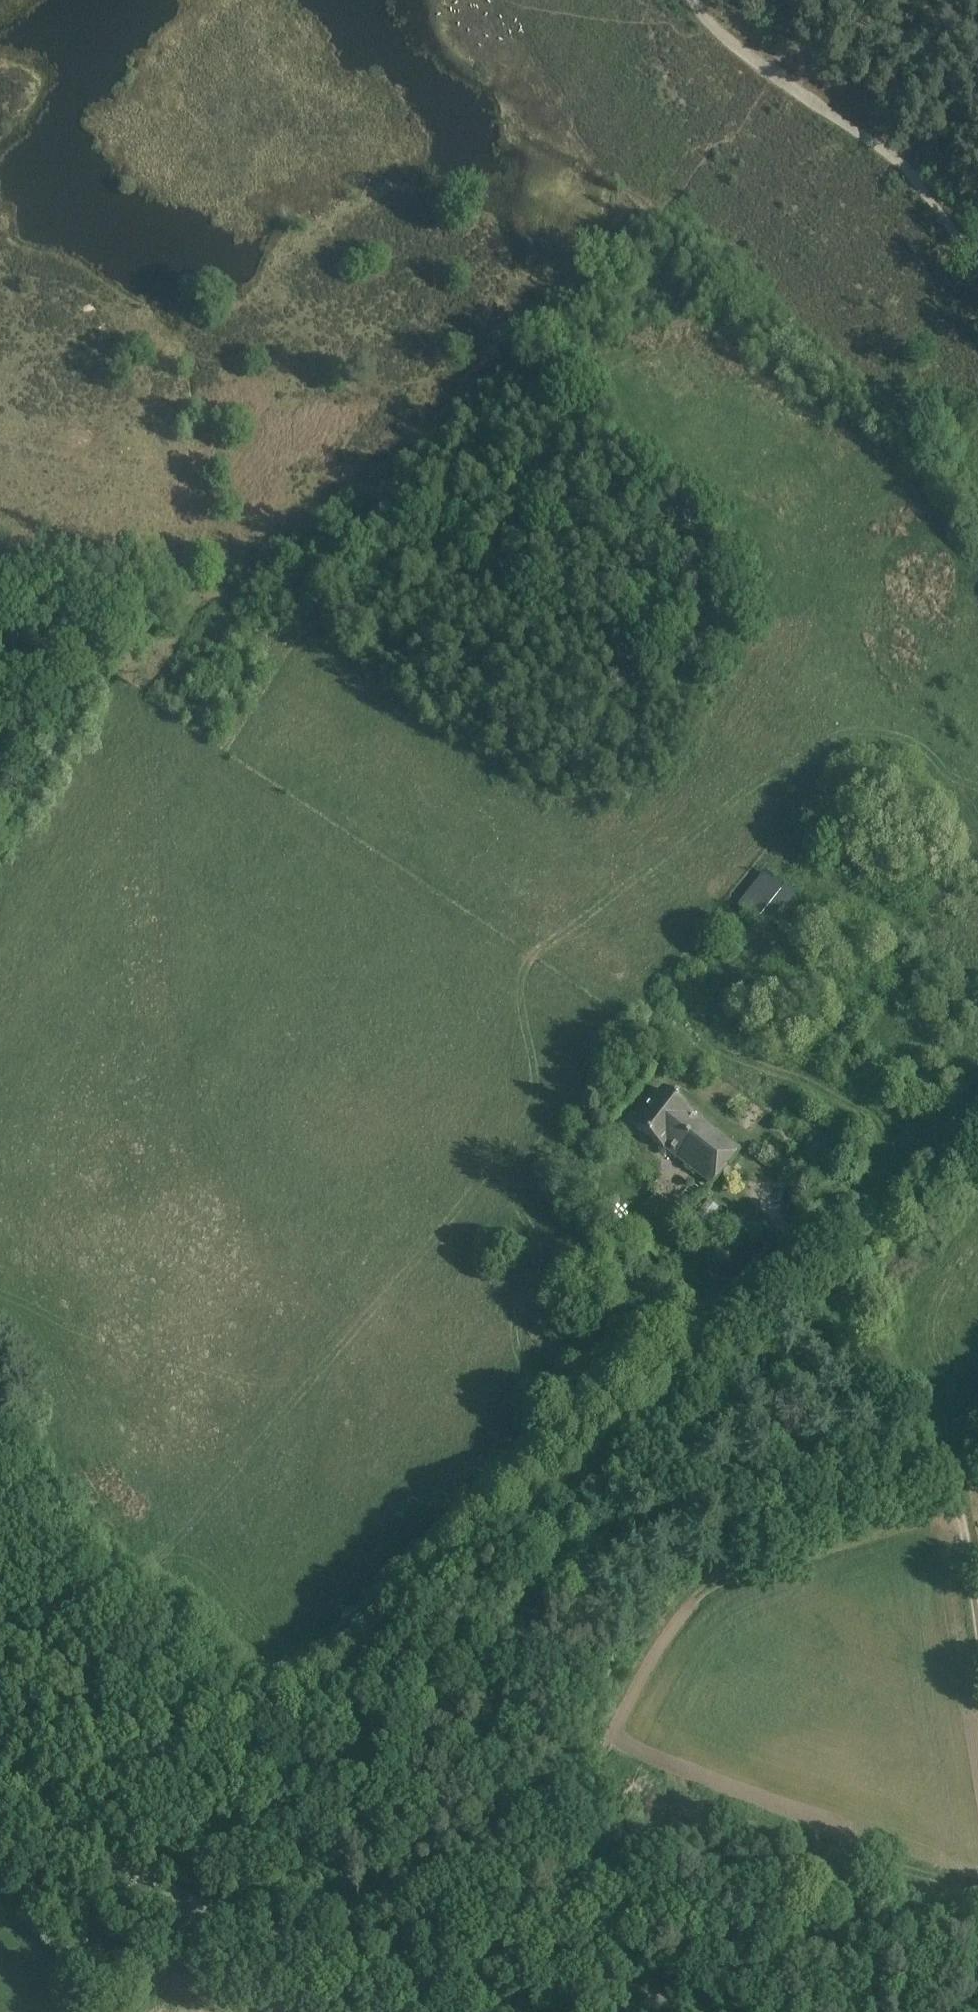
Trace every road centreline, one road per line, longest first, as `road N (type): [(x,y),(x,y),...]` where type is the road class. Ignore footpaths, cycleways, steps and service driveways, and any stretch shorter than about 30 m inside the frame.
road 1 (track): [(0,1622),(133,1605),(261,1709),(313,1712),(770,1254),(815,1229),(915,1365),(962,1476)]
road 2 (tertiary): [(516,2011),(409,1970),(207,1911)]
road 3 (tertiary): [(207,1911),(108,1846),(0,1747)]
road 4 (unclassified): [(131,2011),(207,1911)]
road 5 (track): [(962,1476),(977,1597)]

